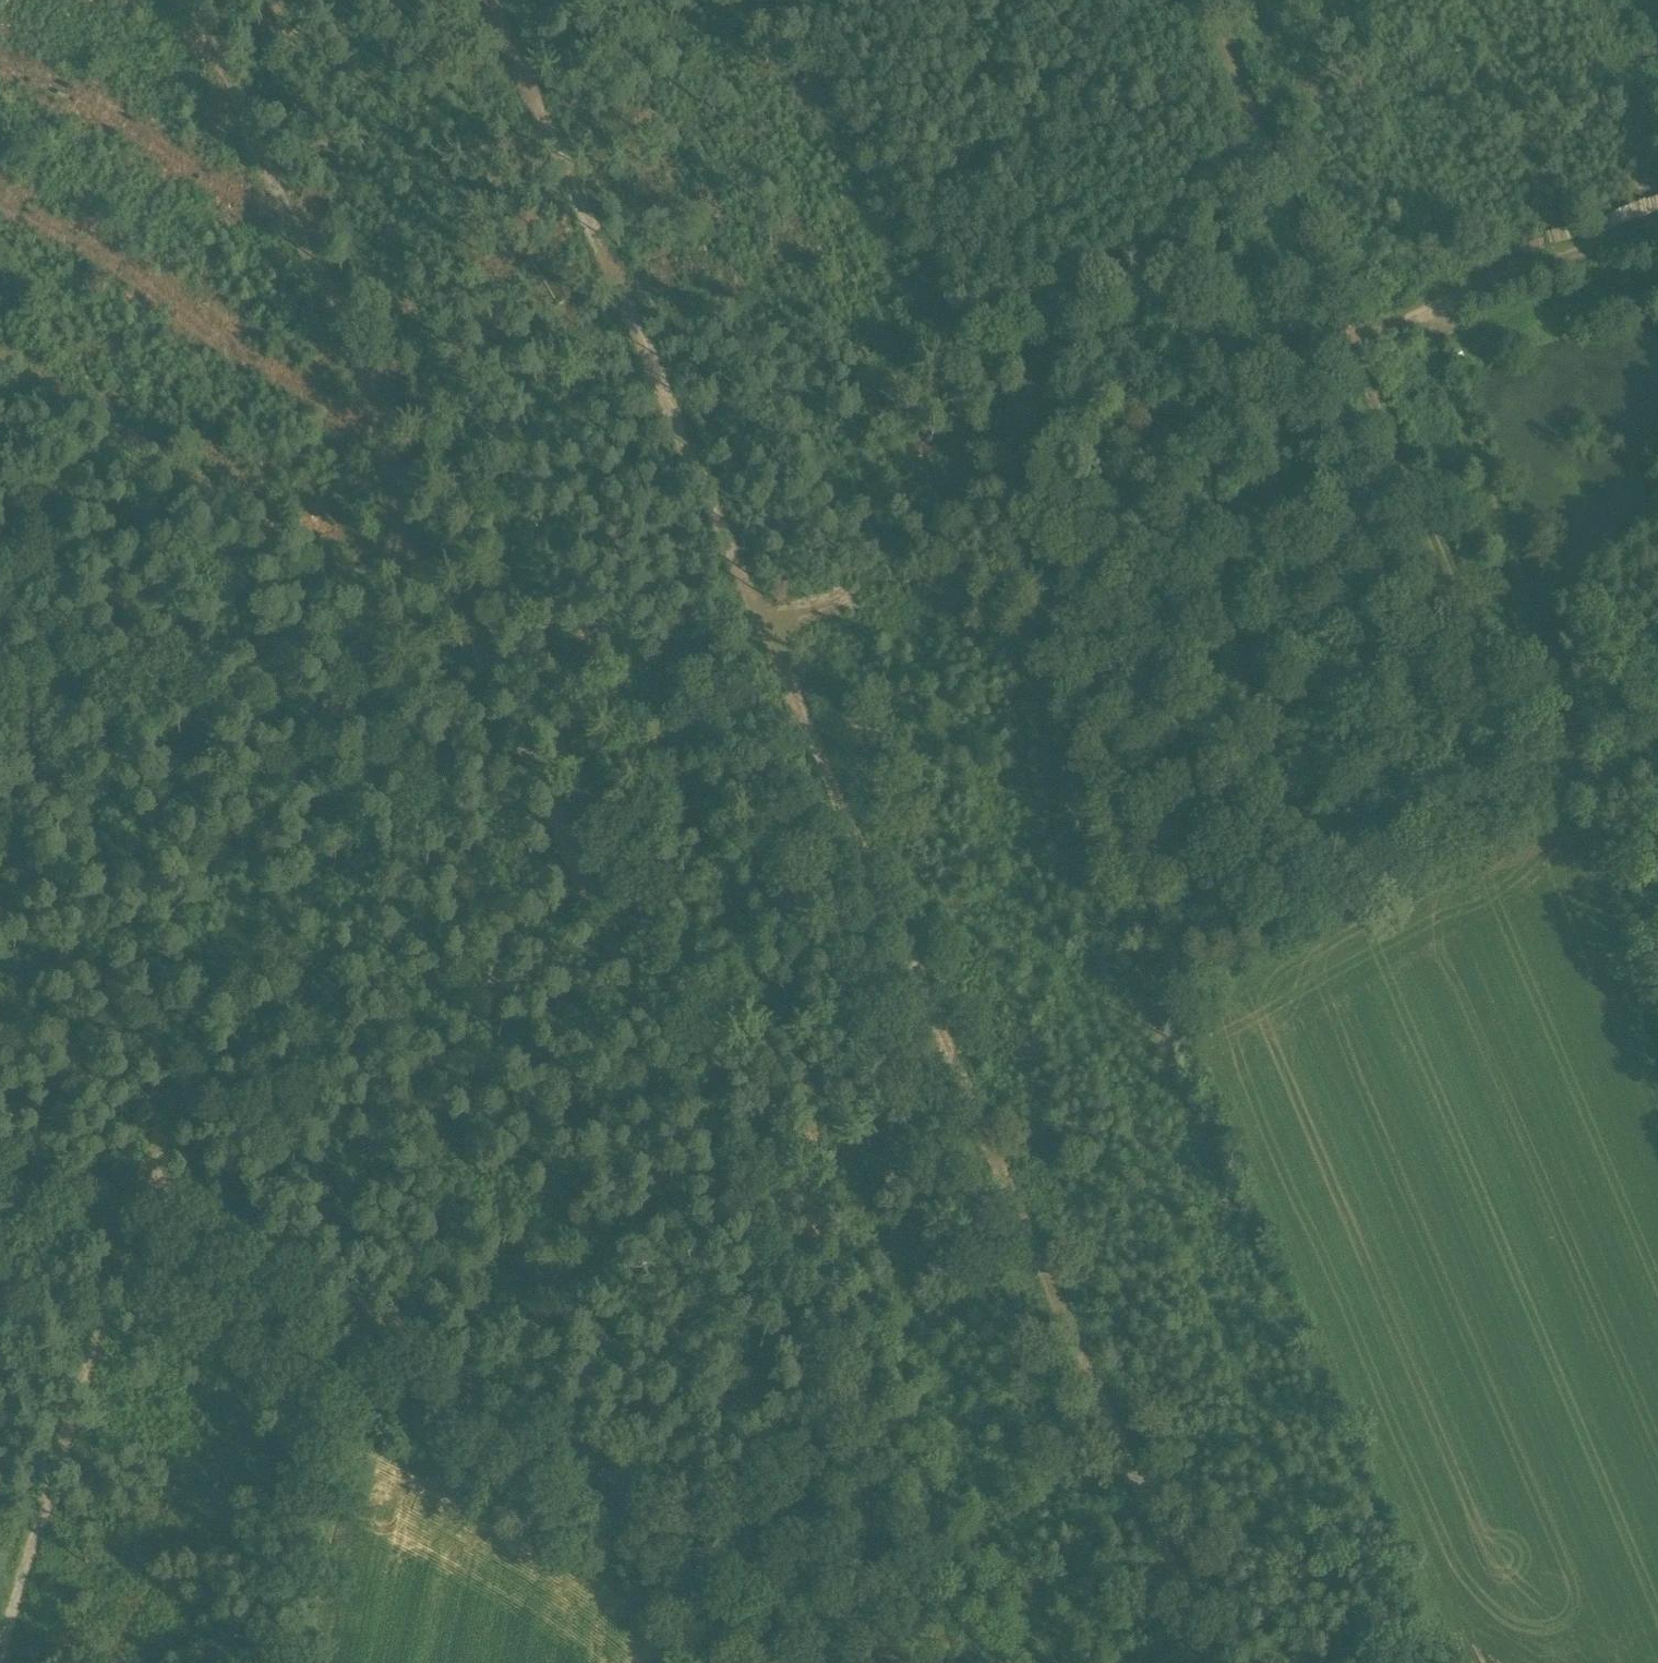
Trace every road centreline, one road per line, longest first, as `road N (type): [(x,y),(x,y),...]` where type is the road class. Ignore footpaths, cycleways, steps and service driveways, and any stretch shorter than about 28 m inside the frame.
road 1 (track): [(822,1662),(0,1152)]

